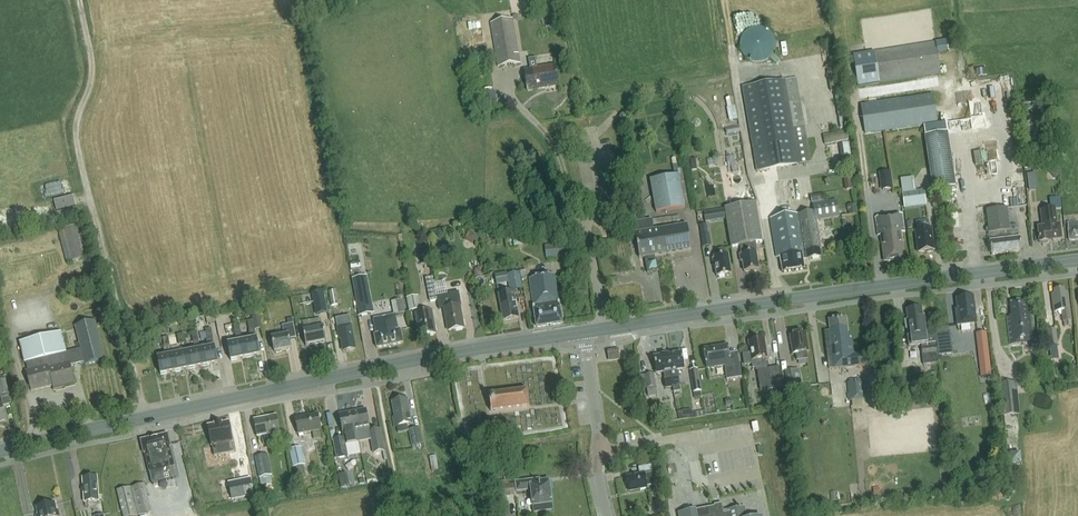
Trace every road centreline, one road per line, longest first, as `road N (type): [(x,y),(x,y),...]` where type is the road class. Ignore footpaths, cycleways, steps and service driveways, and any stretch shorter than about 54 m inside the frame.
road 1 (secondary): [(0,453),(371,369),(583,332)]
road 2 (secondary): [(583,332),(1077,260)]
road 3 (track): [(146,418),(75,142),(92,60),(80,0)]
road 4 (unclassified): [(608,515),(583,332)]

